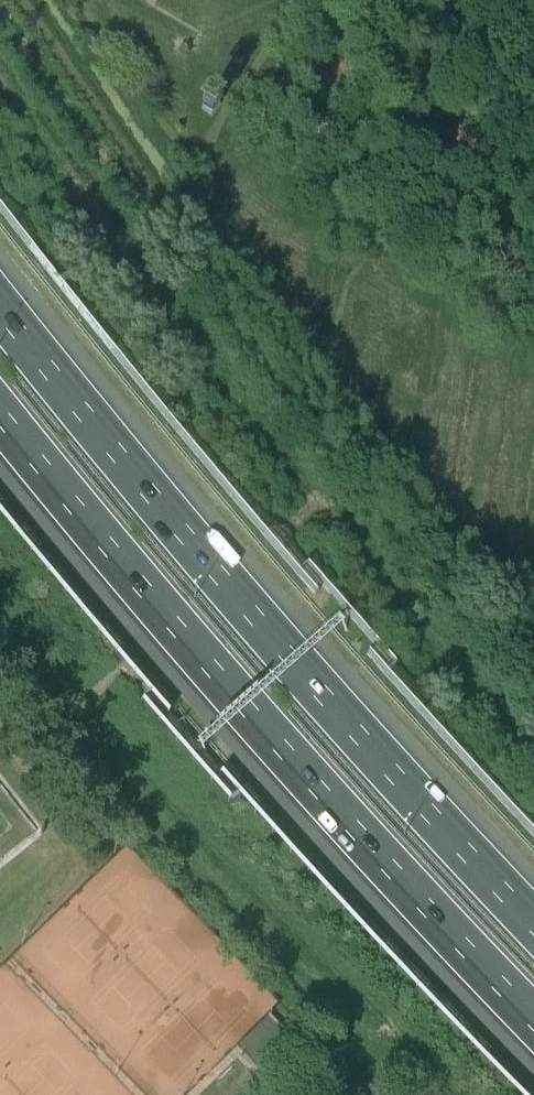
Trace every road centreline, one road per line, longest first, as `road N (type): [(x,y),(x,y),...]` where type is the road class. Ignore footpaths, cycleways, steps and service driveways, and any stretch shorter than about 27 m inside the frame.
road 1 (motorway): [(533,930),(184,539),(0,313)]
road 2 (motorway): [(0,431),(140,608),(533,1028)]
road 3 (track): [(450,1094),(161,798),(0,608)]

